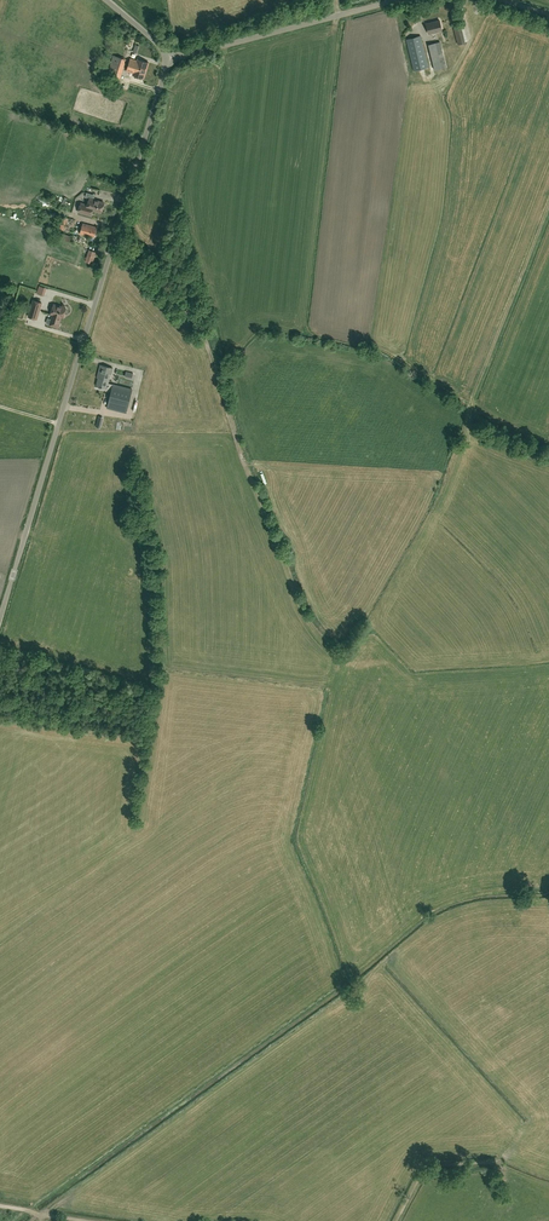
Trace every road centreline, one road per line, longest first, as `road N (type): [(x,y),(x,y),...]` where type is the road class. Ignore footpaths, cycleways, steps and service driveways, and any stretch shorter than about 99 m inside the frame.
road 1 (unclassified): [(0,616),(171,57)]
road 2 (track): [(115,237),(151,269),(214,356),(311,619),(349,665)]
road 3 (unclassified): [(171,57),(397,0)]

